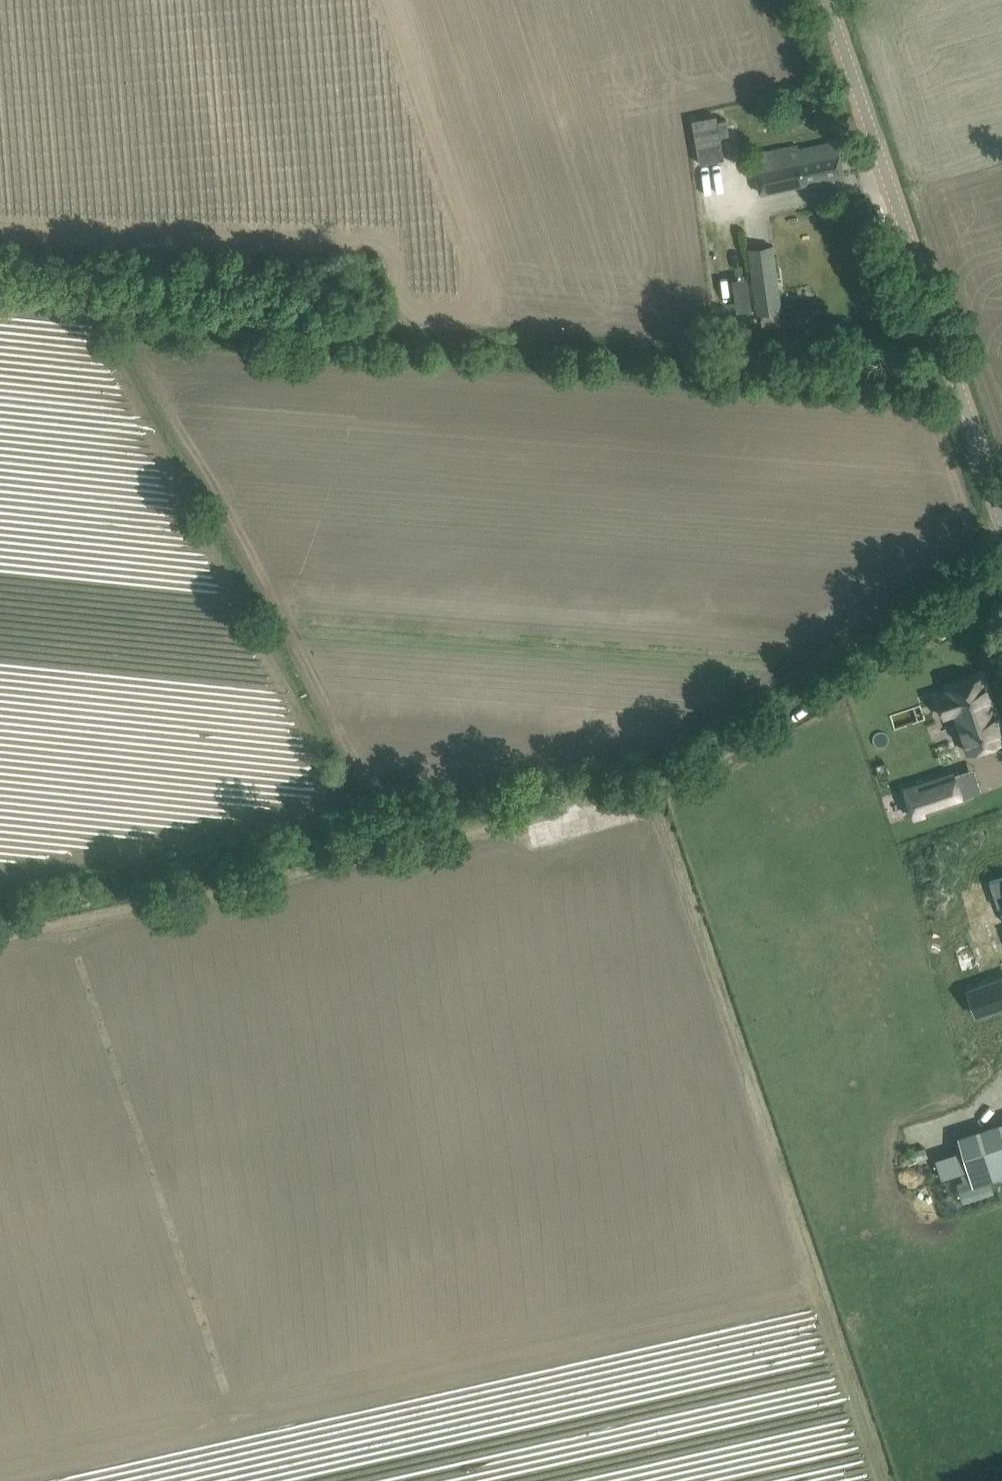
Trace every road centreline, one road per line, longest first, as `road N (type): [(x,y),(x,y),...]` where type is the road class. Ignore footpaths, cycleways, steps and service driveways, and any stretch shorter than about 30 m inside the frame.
road 1 (tertiary): [(1001,509),(826,0)]

